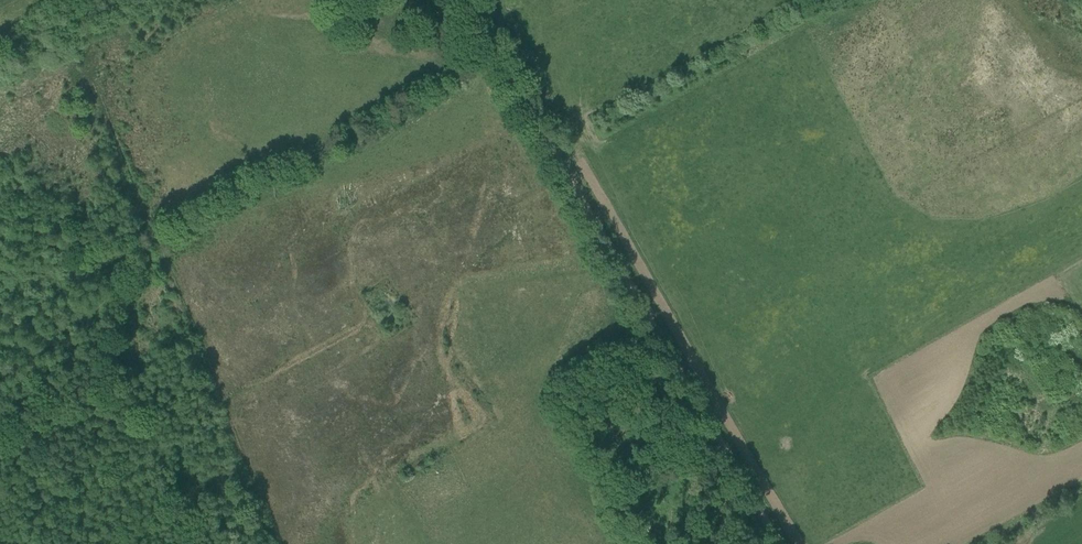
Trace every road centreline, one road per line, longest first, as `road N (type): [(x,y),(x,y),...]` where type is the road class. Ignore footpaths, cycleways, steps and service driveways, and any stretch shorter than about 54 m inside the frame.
road 1 (track): [(468,0),(775,543)]

